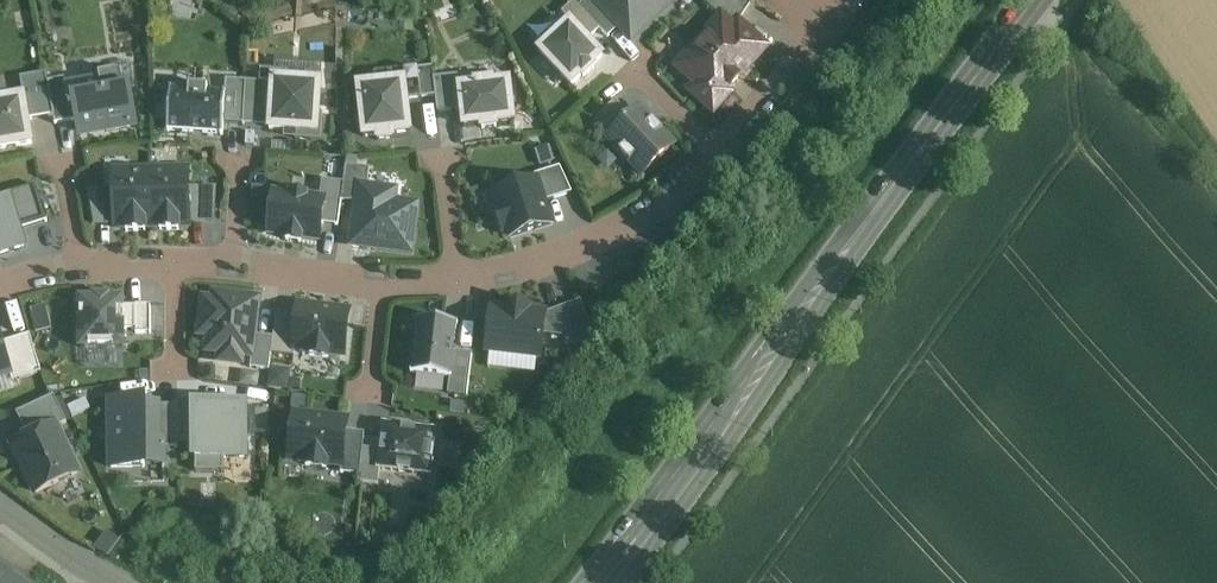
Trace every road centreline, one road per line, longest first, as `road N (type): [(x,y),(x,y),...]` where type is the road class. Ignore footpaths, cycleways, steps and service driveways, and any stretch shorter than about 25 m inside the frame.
road 1 (residential): [(0,286),(36,272),(177,261),(381,284),(491,276),(557,255),(619,227),(690,178),(754,119),(835,0)]
road 2 (secondary): [(608,582),(1043,0)]
road 3 (residential): [(0,514),(111,582)]

